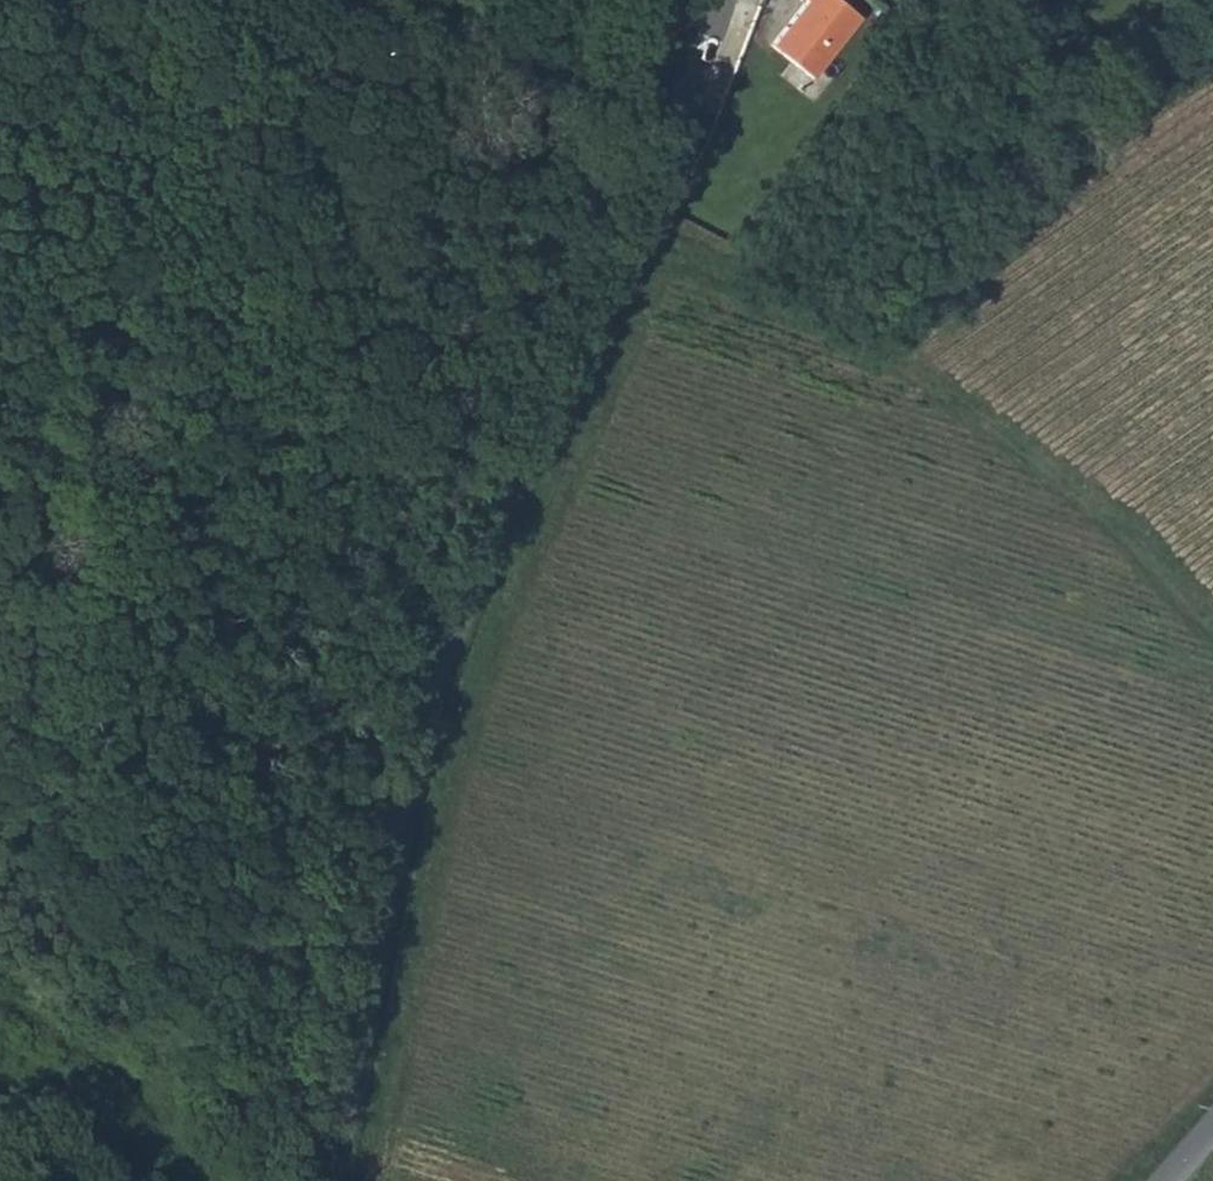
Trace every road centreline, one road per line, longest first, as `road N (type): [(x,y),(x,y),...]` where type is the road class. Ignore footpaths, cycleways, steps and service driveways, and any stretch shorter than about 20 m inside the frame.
road 1 (unclassified): [(335,1180),(349,1046),(466,615),(643,152),(712,0)]
road 2 (track): [(1212,631),(1094,503),(955,398),(778,281),(622,209)]

